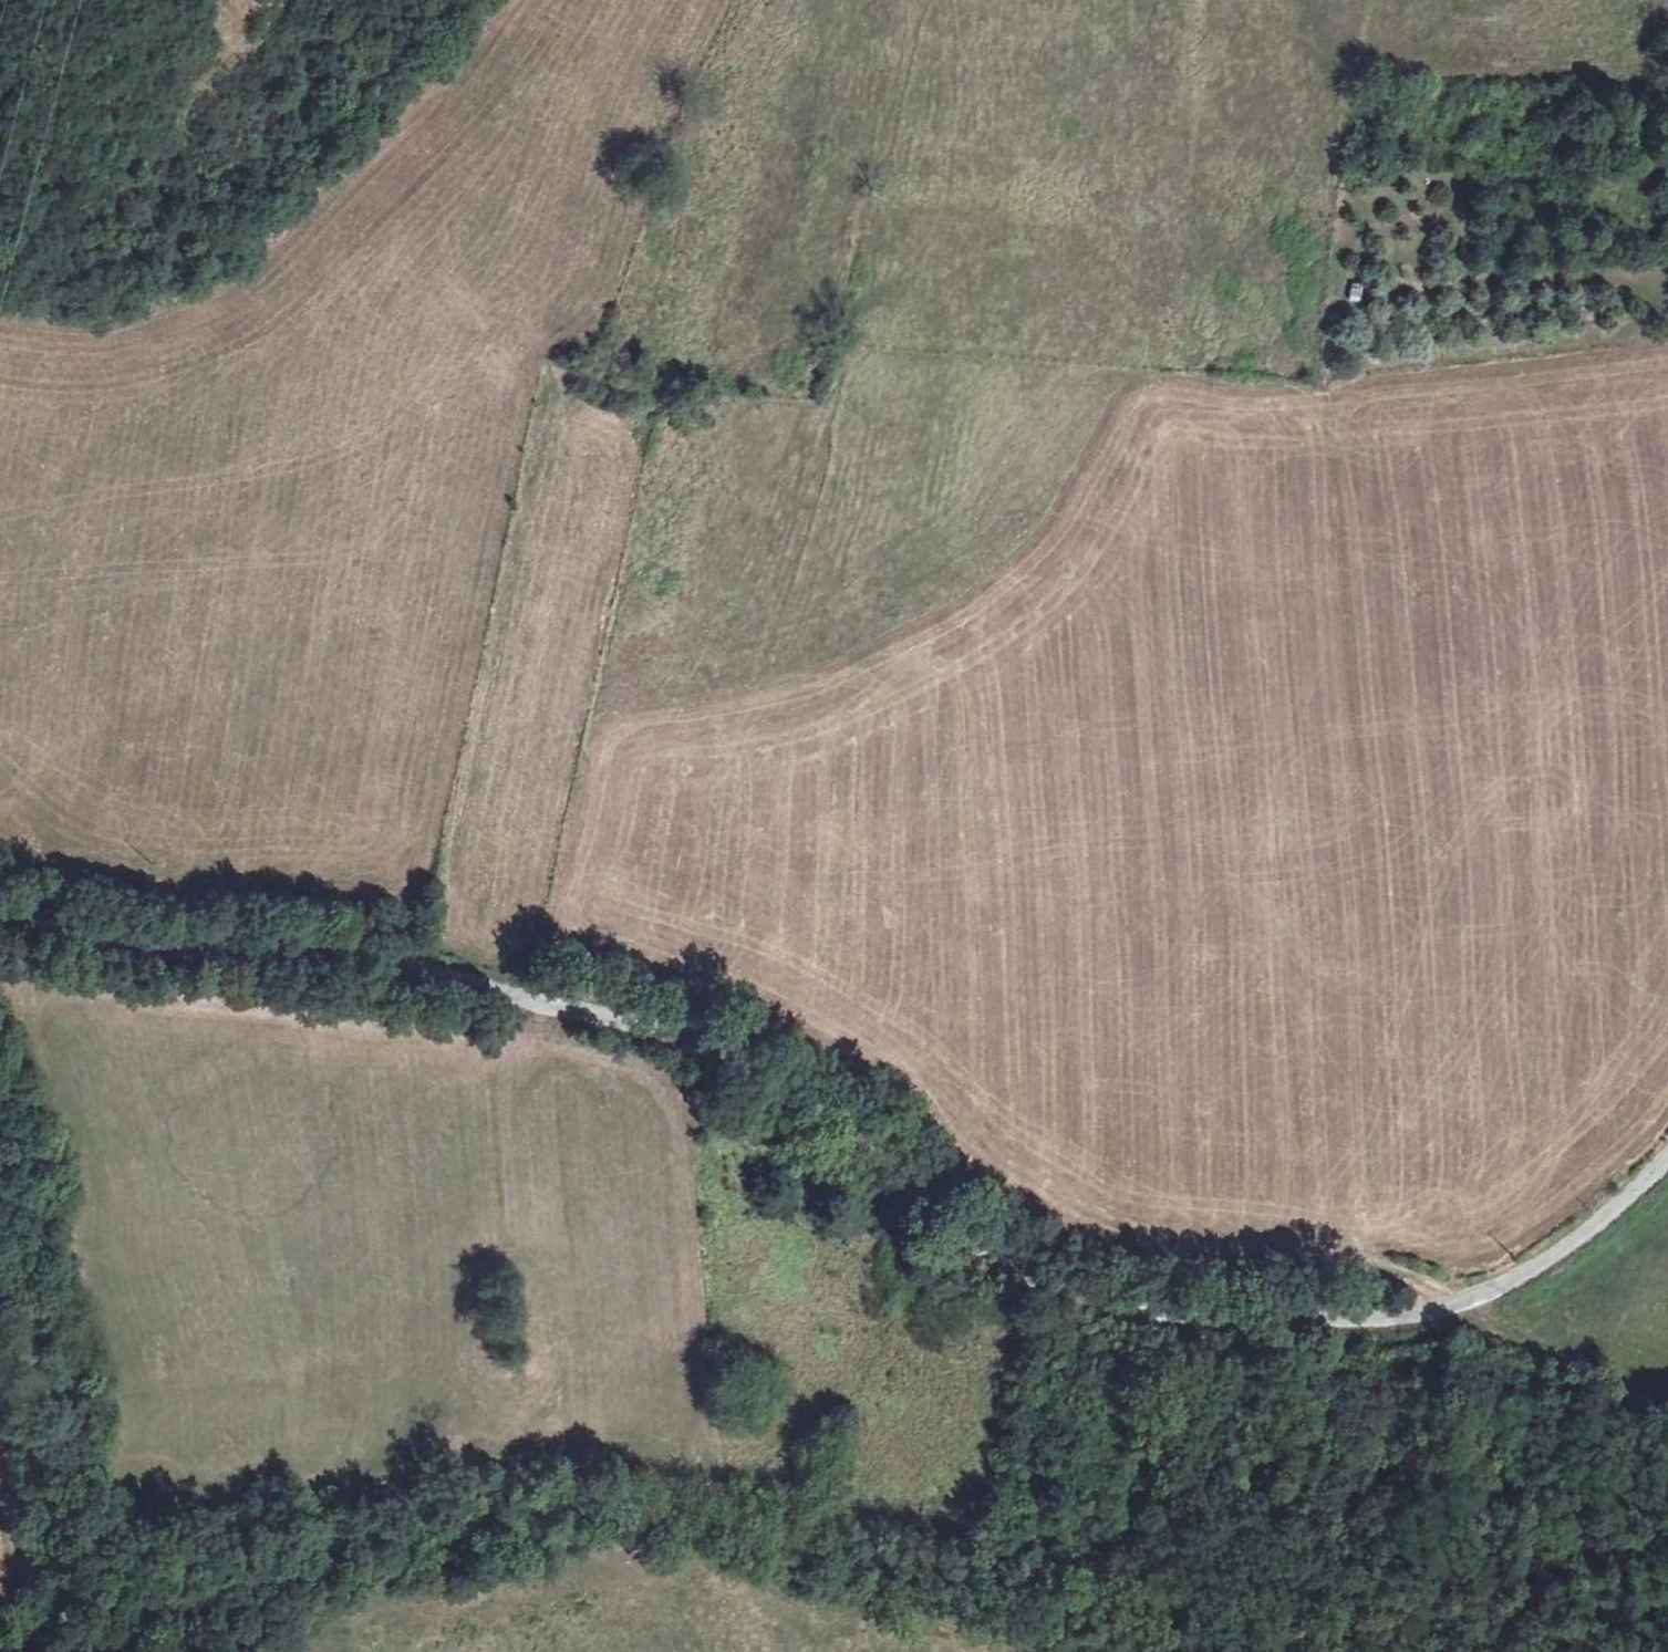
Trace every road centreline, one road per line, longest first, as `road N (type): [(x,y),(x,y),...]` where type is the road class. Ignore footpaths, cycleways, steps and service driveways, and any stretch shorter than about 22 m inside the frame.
road 1 (unclassified): [(1667,1166),(1618,1207),(1510,1274),(1452,1298),(1322,1303),(1068,1268),(917,1195),(747,1055),(619,1002),(503,967),(0,886)]
road 2 (track): [(0,1197),(65,1496),(83,1651)]

